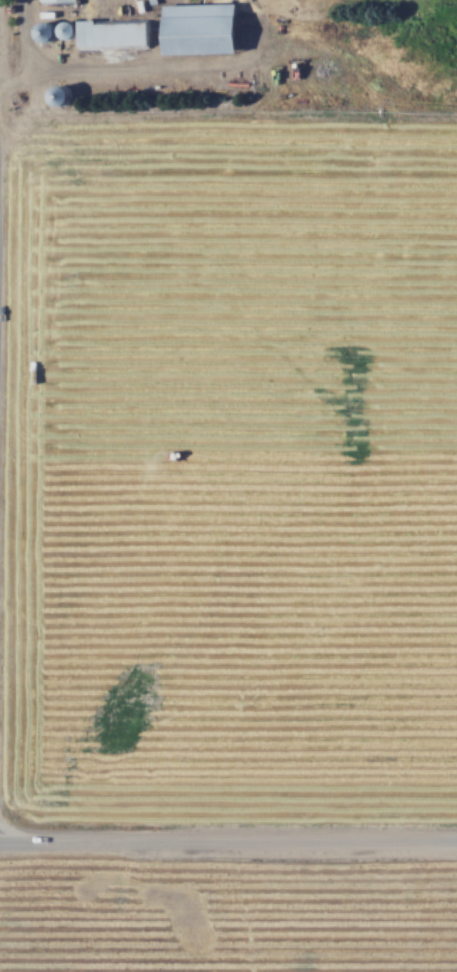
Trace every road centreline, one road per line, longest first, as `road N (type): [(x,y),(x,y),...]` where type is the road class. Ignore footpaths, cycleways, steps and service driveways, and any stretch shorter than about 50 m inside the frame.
road 1 (residential): [(456,835),(0,834)]

